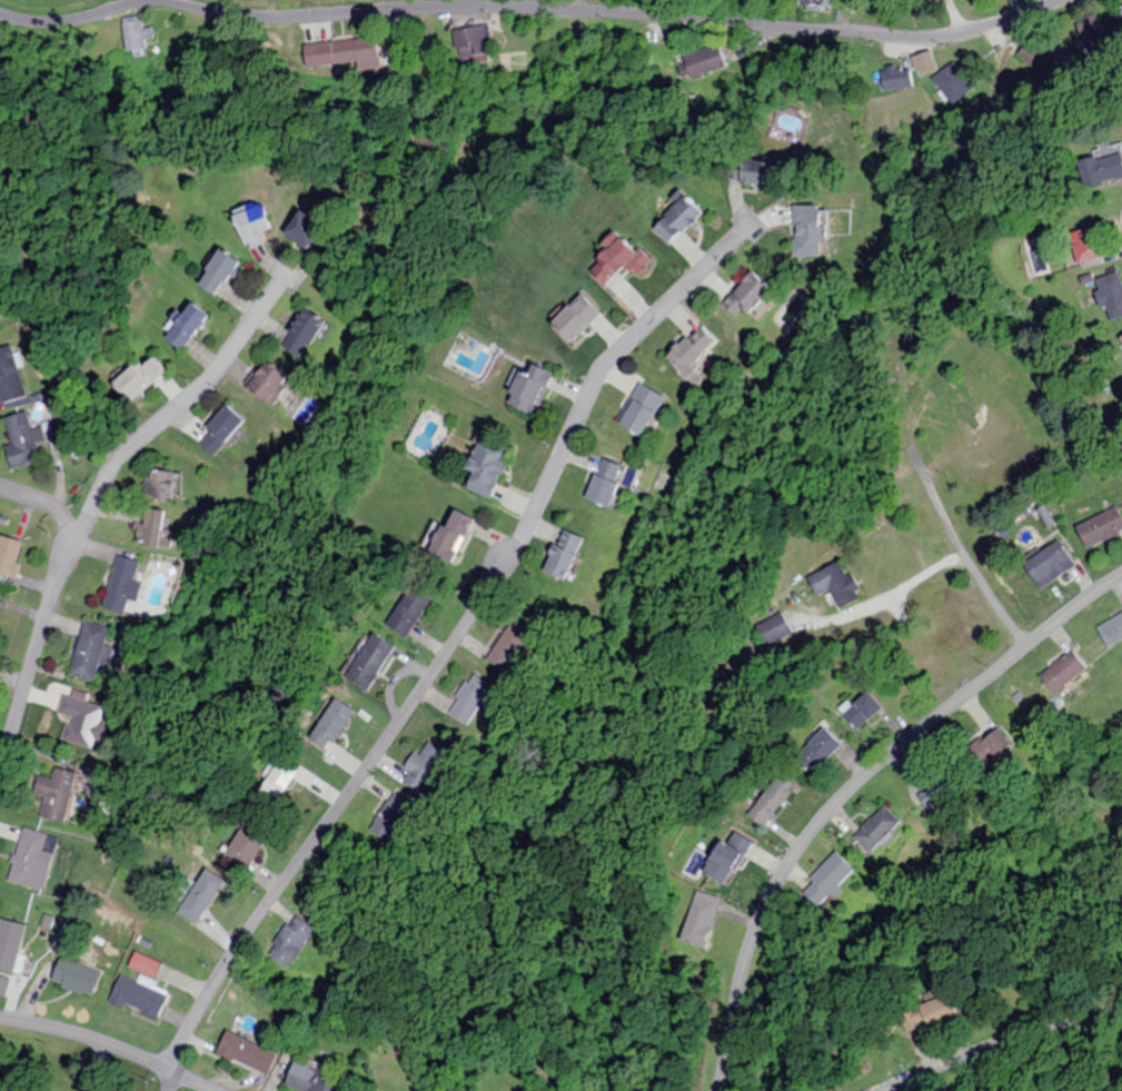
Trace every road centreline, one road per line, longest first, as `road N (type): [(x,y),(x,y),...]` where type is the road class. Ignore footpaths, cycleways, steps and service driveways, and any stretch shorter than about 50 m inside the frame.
road 1 (residential): [(0,13),(64,21),(169,2),(300,13),(461,8),(945,36),(1063,0)]
road 2 (residential): [(169,1067),(236,951),(363,783),(515,556),(605,374),(754,225)]
road 3 (residential): [(714,1090),(758,920),(820,821),(902,742),(1121,572)]
road 4 (residential): [(0,786),(58,592),(101,492),(149,432),(226,360),(286,281)]
road 5 (residential): [(878,1090),(1049,1025),(1121,1015)]
road 6 (residential): [(0,1018),(121,1047),(220,1090)]
road 7 (residential): [(1023,646),(975,577),(913,449)]
road 8 (residential): [(38,21),(7,207)]

